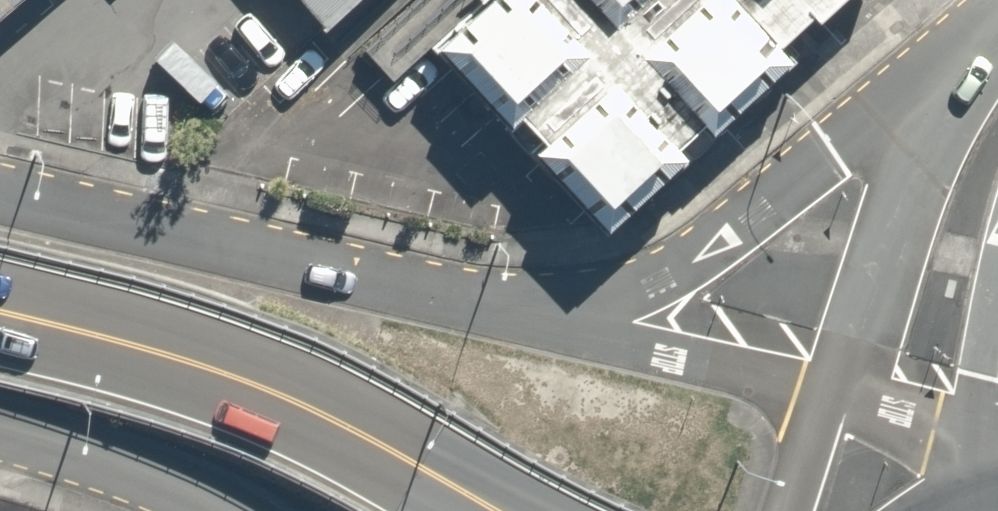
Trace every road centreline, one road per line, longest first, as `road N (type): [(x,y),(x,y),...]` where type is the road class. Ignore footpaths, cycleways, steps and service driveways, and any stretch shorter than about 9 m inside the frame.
road 1 (secondary): [(0,206),(575,322)]
road 2 (secondary): [(0,311),(186,360),(282,396),(496,510)]
road 3 (secondary): [(575,322),(654,283),(728,233),(982,32)]
road 4 (secondary): [(823,390),(890,198),(982,32)]
road 5 (secondary): [(575,322),(823,390)]
road 6 (secondary): [(219,510),(0,435)]
road 7 (secondary): [(823,390),(997,436)]
road 8 (secondary): [(791,510),(823,390)]

